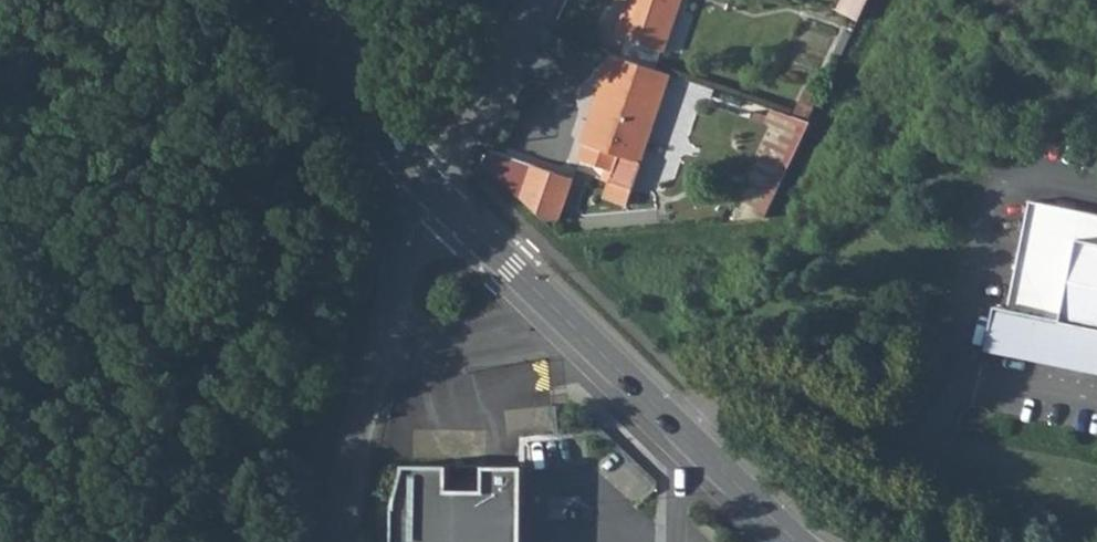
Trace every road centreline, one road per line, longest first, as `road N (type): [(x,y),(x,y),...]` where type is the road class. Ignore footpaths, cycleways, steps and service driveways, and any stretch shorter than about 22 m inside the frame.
road 1 (tertiary): [(433,187),(800,541)]
road 2 (tertiary): [(433,187),(366,392),(329,541)]
road 3 (tertiary): [(305,0),(382,124),(433,187)]
road 4 (residential): [(530,0),(433,187)]

